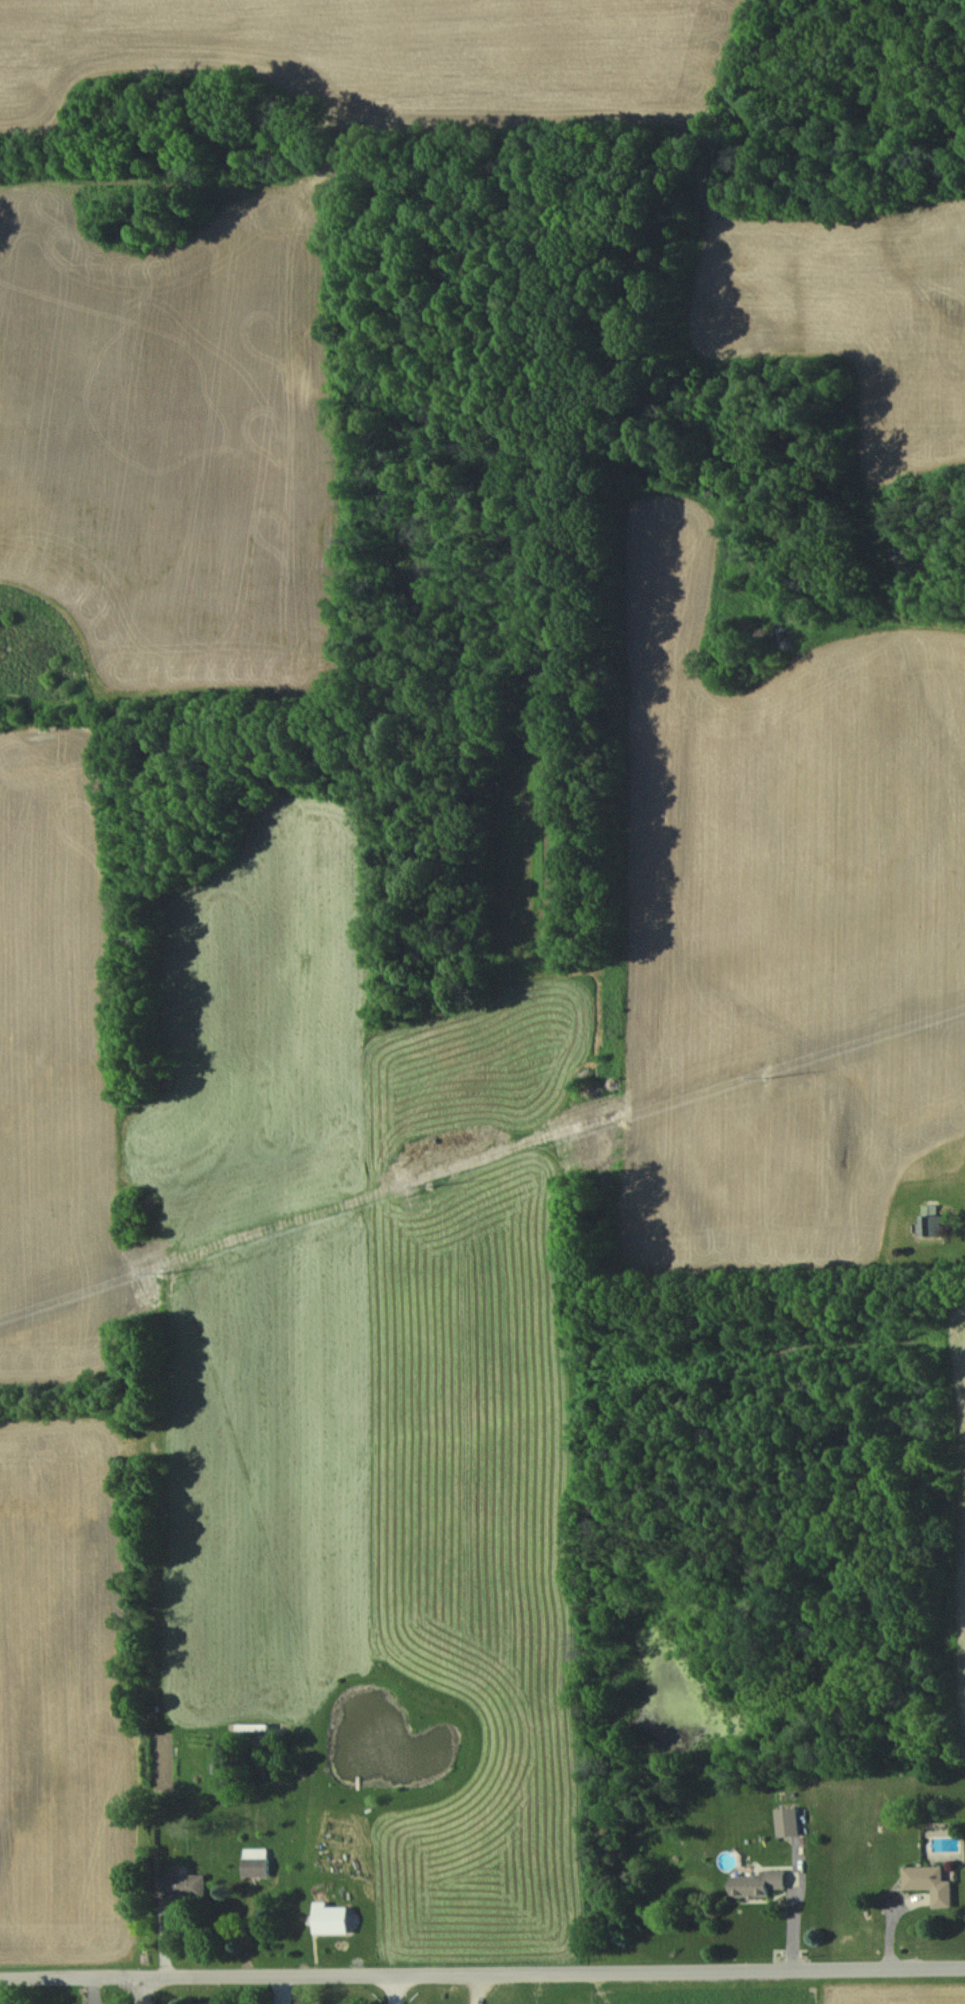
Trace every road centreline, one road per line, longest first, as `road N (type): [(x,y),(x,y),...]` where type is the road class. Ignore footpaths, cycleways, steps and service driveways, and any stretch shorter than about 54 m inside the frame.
road 1 (tertiary): [(0,1978),(964,1963)]

